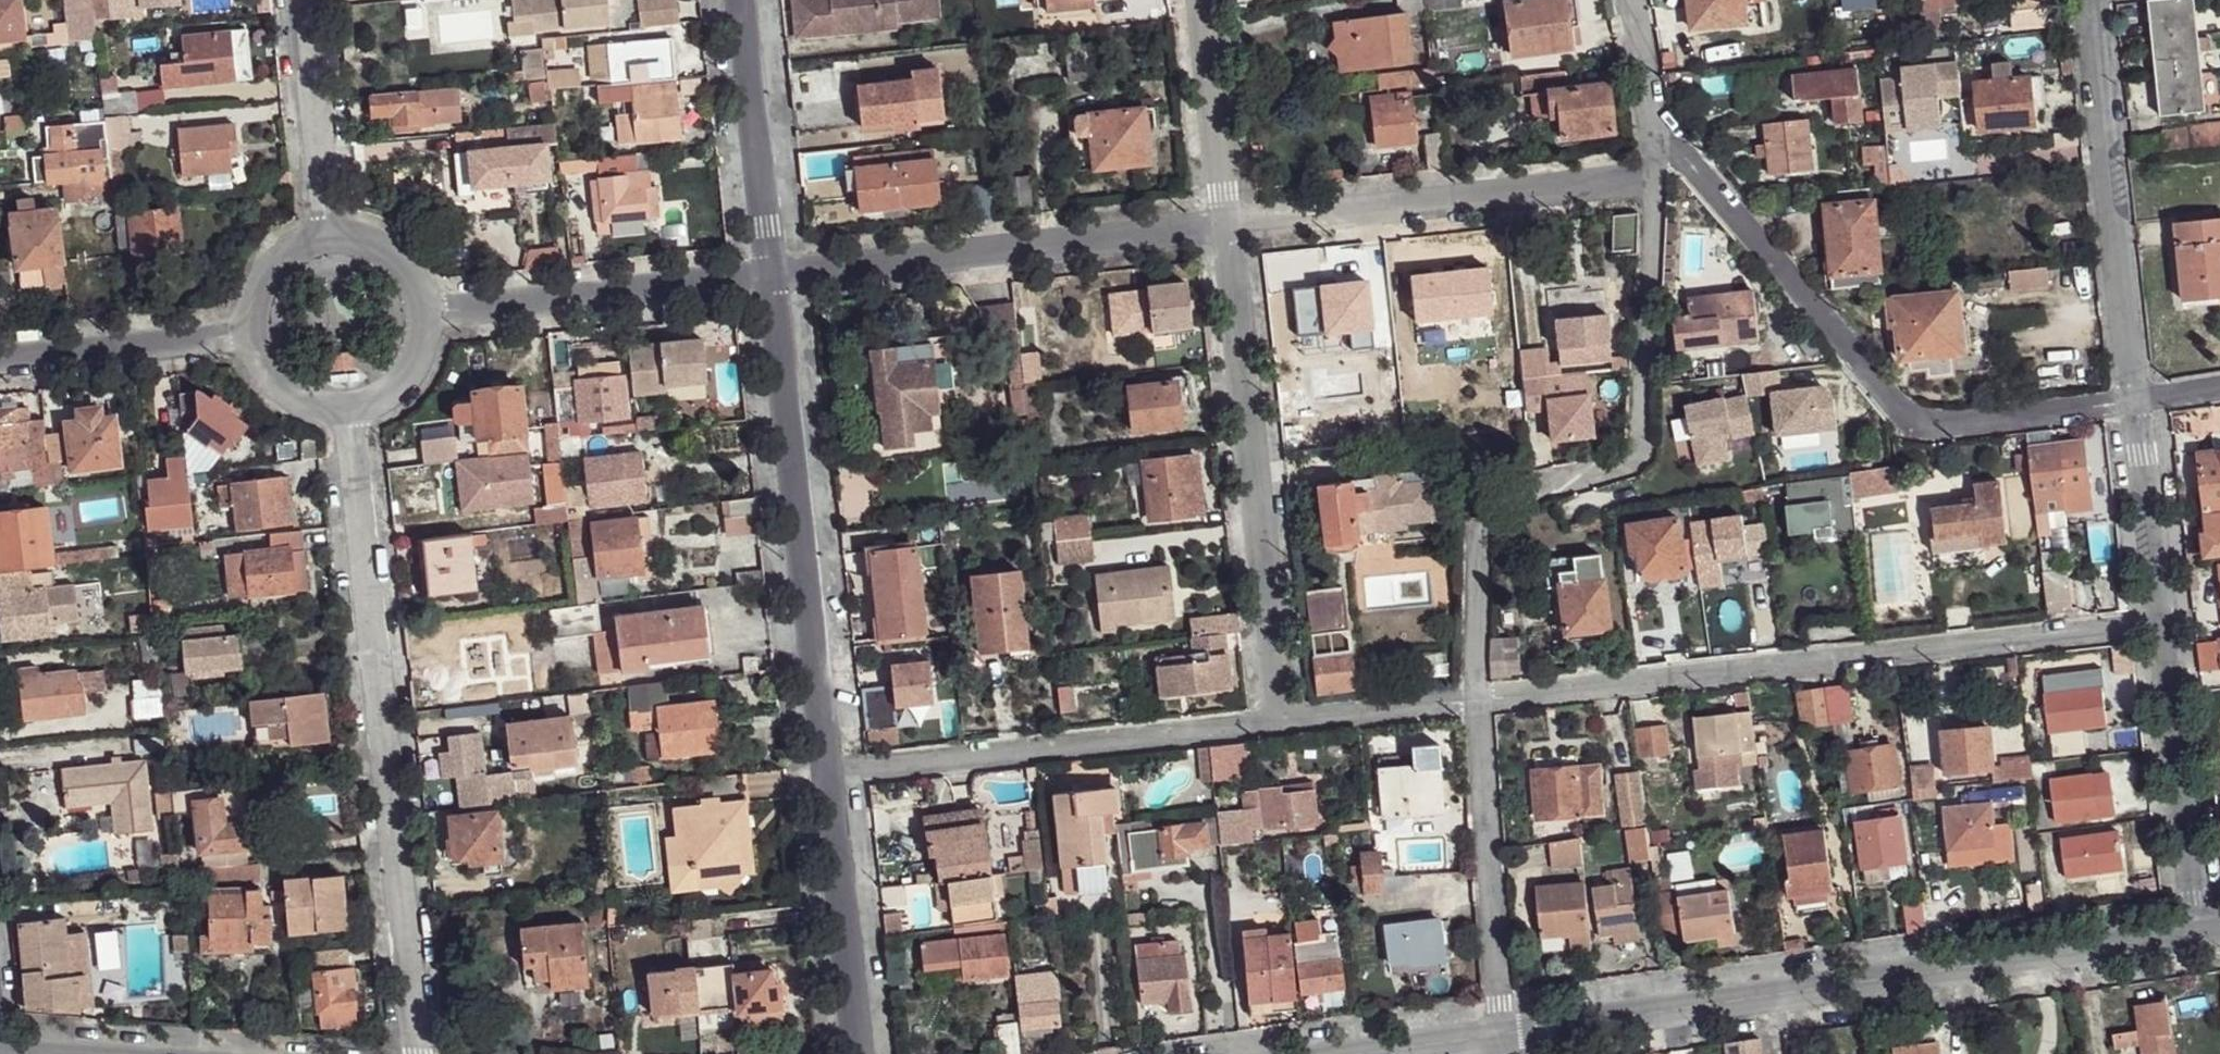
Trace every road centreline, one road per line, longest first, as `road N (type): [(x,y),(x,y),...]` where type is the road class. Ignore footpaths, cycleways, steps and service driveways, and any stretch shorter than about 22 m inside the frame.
road 1 (residential): [(2204,932),(1503,1031)]
road 2 (residential): [(2163,629),(1473,702)]
road 3 (residential): [(348,419),(420,1053)]
road 4 (residential): [(1473,702),(1480,532),(1537,488),(1636,461),(1649,179)]
road 5 (residential): [(2140,395),(1948,428),(1916,420),(1889,402),(1688,161),(1651,147)]
road 6 (residential): [(1282,724),(1226,229)]
road 7 (residential): [(780,283),(826,772)]
road 8 (residential): [(1282,724),(826,772)]
road 9 (residential): [(780,283),(1226,229)]
road 10 (residential): [(1226,229),(1649,179)]
road 11 (residential): [(2096,0),(2140,395)]
road 12 (residential): [(435,317),(780,283)]
road 13 (residential): [(1503,1031),(1473,702)]
road 14 (residential): [(2163,629),(2204,932)]
road 15 (residential): [(745,0),(780,283)]
road 16 (residential): [(826,772),(868,1053)]
road 17 (residential): [(245,335),(0,362)]
road 18 (residential): [(2140,395),(2163,629)]
road 19 (residential): [(304,0),(333,233)]
road 20 (residential): [(1201,0),(1226,229)]
road 21 (residential): [(1473,702),(1282,724)]
road 22 (residential): [(1503,1031),(1336,1053)]
road 23 (residential): [(158,1053),(0,1037)]
road 24 (residential): [(333,233),(286,248),(263,270),(247,302),(245,335)]
road 25 (residential): [(1651,147),(1630,0)]
road 26 (residential): [(245,335),(259,377),(288,406),(348,419)]
road 27 (residential): [(348,419),(379,410),(412,382),(435,317)]
road 28 (residential): [(435,317),(399,255),(371,239),(333,233)]

